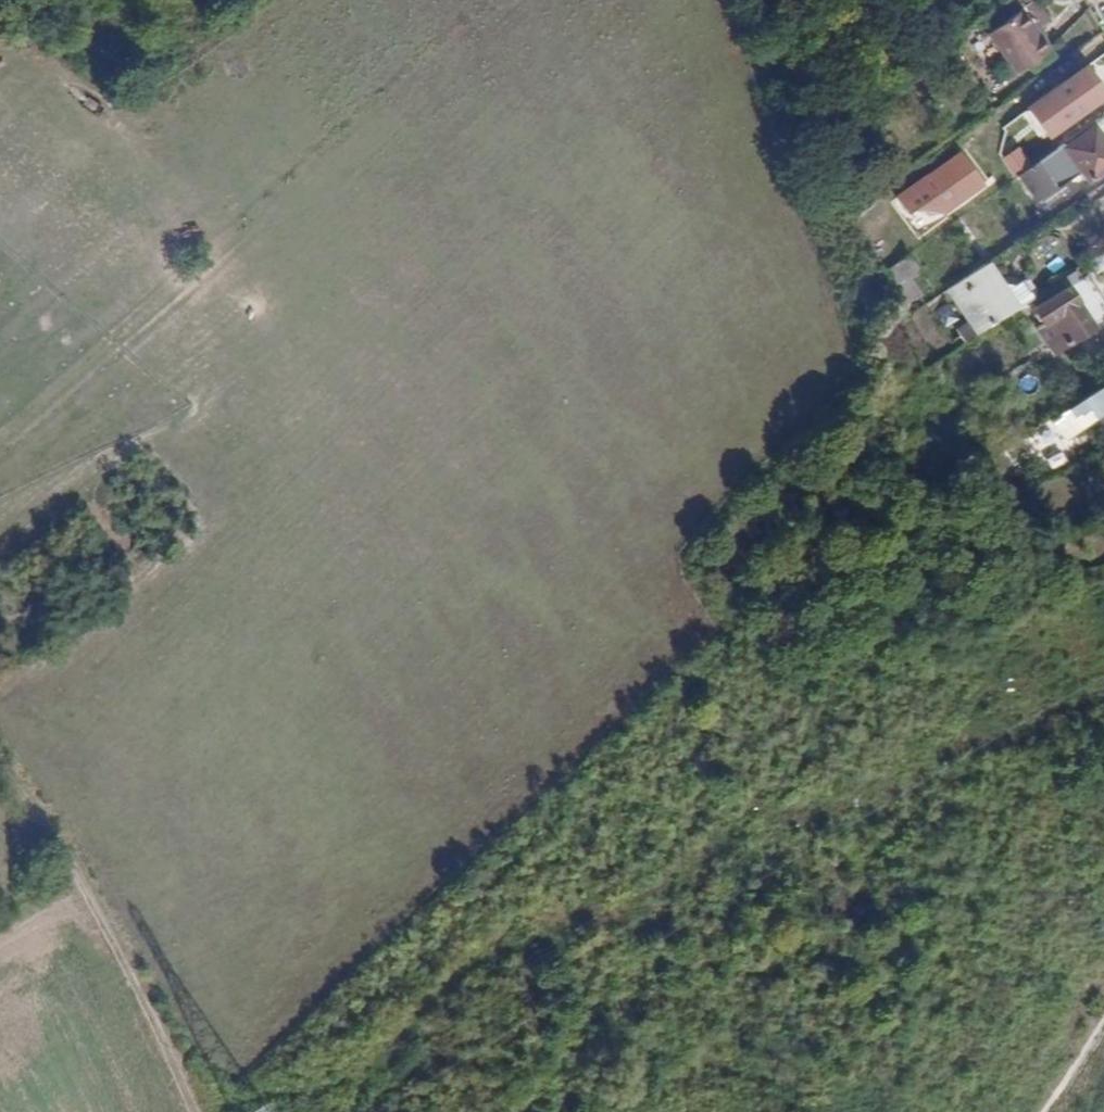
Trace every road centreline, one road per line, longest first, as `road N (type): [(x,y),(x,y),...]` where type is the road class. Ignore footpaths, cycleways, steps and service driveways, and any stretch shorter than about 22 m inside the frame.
road 1 (track): [(0,778),(66,865),(205,1111)]

